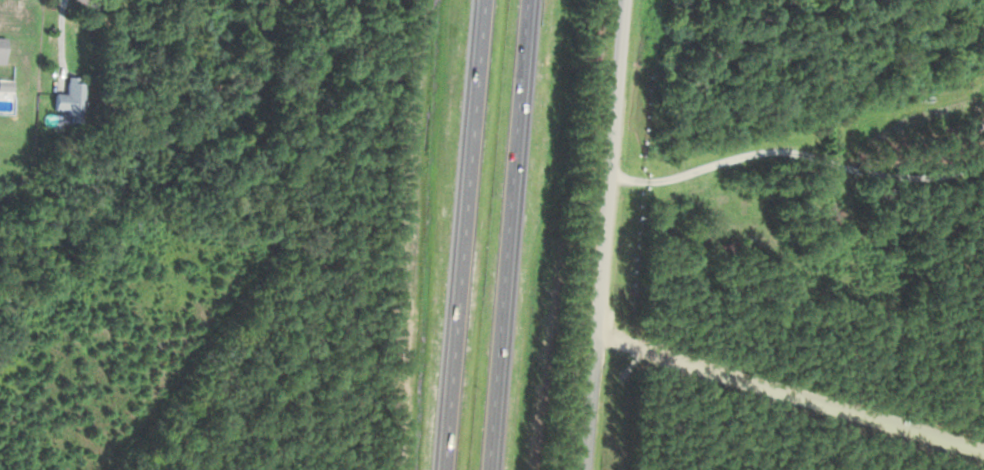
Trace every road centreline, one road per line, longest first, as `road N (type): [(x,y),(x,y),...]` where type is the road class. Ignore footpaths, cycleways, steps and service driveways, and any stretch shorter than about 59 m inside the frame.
road 1 (motorway): [(486,0),(447,469)]
road 2 (motorway): [(490,469),(529,0)]
road 3 (residential): [(586,469),(625,0)]

